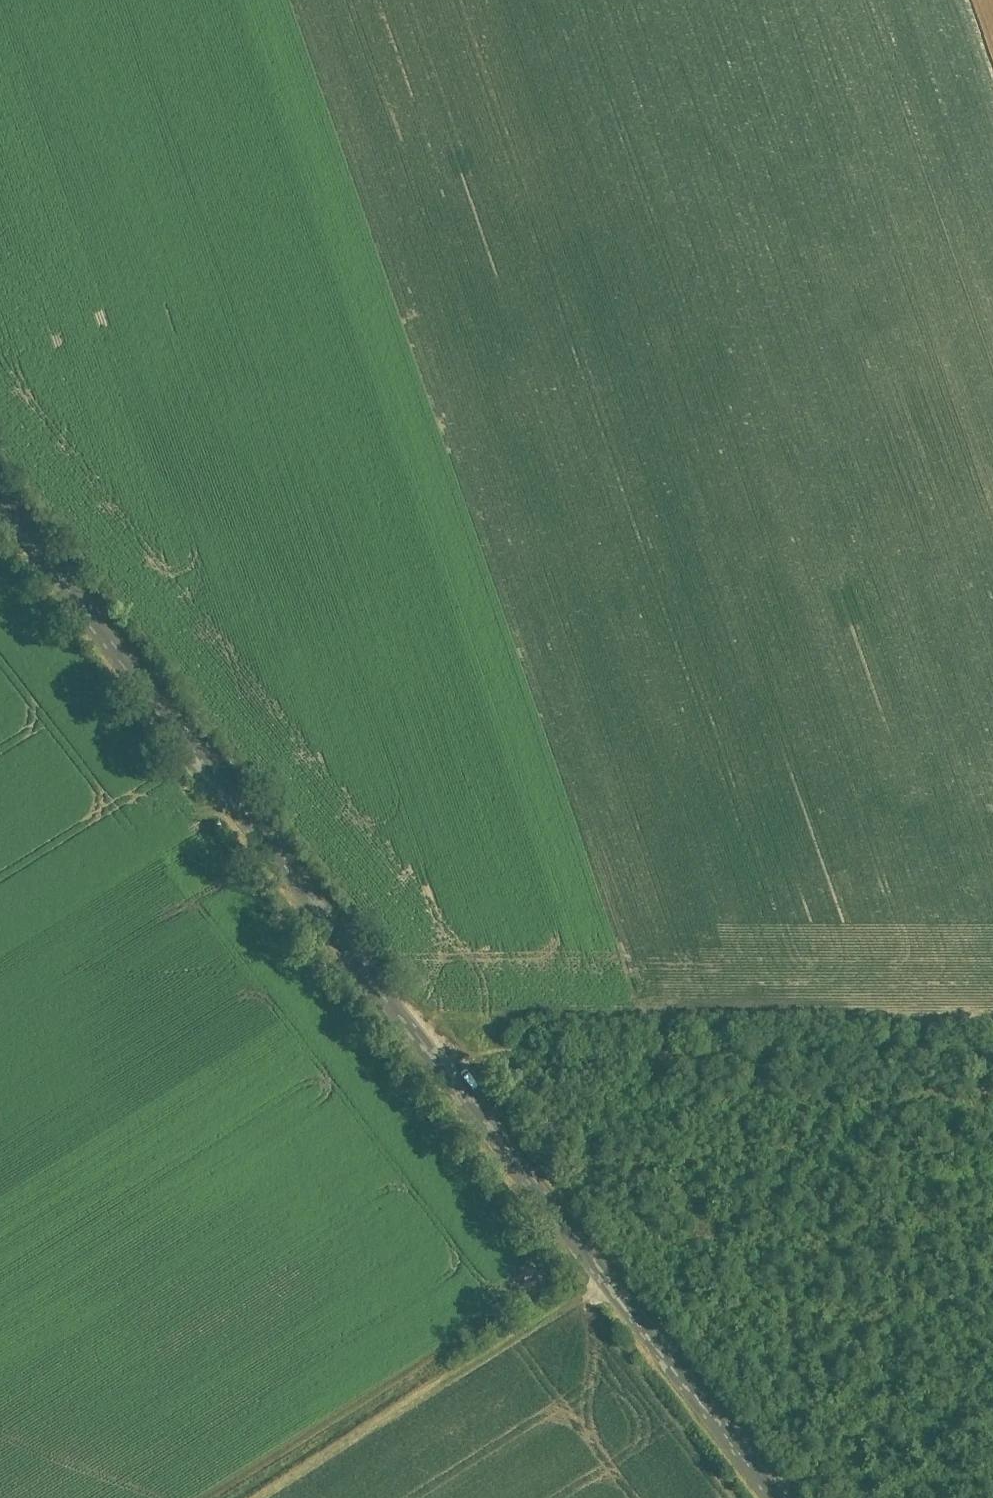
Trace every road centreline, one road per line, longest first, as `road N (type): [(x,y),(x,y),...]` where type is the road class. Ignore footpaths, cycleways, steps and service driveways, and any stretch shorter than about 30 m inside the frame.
road 1 (unclassified): [(0,503),(776,1497)]

